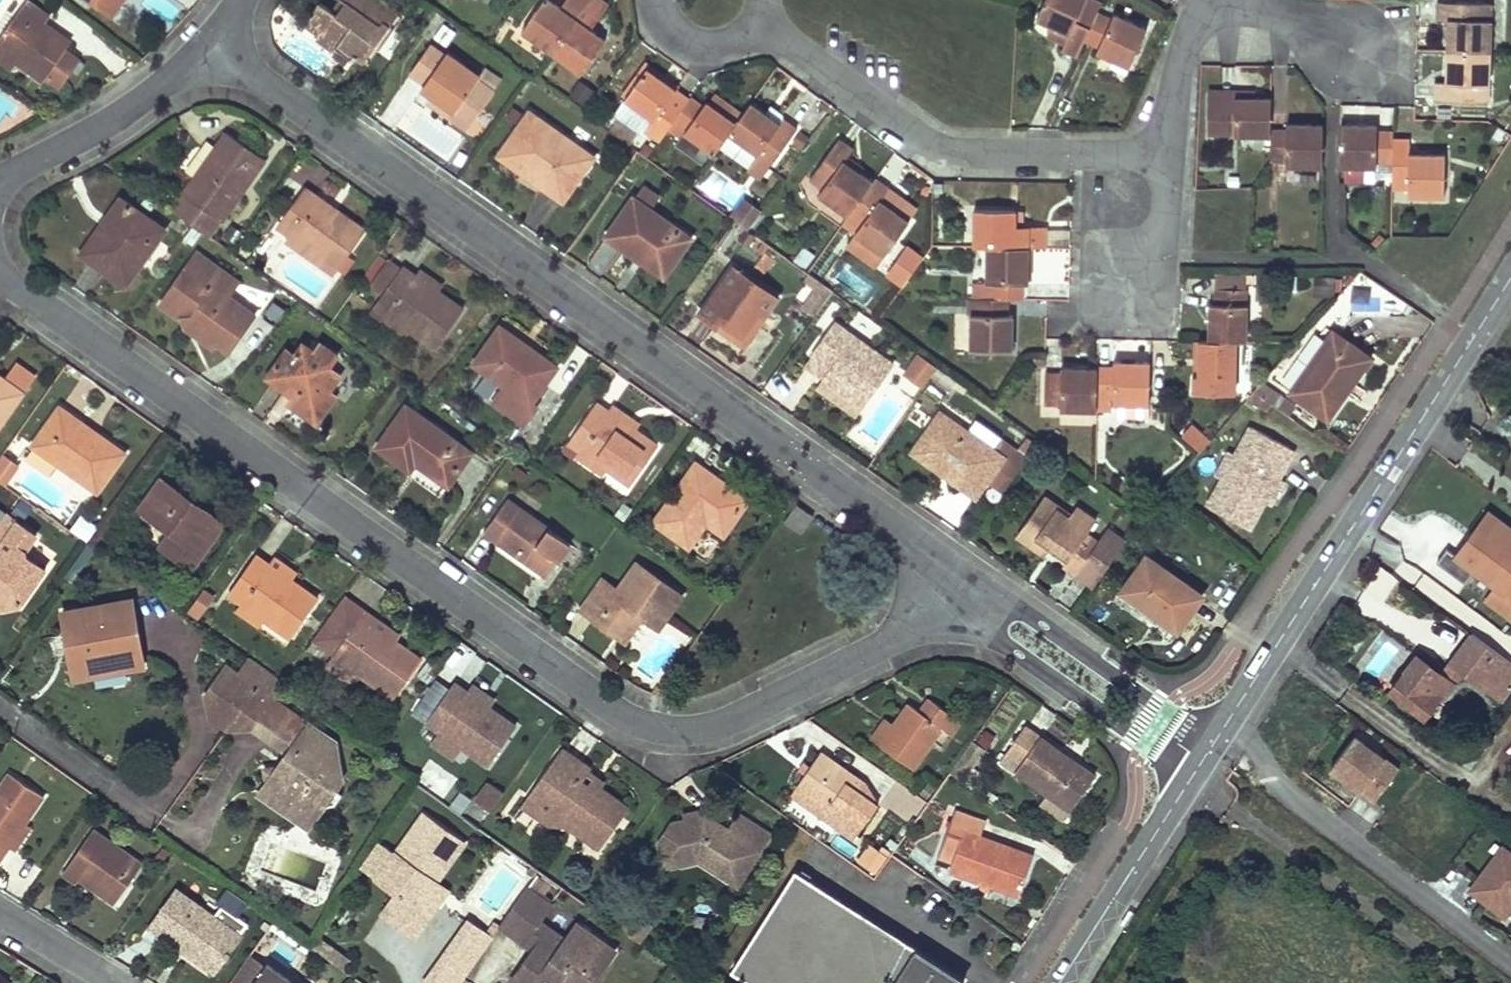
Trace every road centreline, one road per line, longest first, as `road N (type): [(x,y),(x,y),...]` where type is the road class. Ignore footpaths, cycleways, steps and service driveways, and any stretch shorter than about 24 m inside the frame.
road 1 (residential): [(0,279),(639,721),(705,724),(957,588)]
road 2 (residential): [(957,588),(213,39)]
road 3 (tertiary): [(1510,278),(1202,761)]
road 4 (residential): [(1157,140),(939,138),(758,24)]
road 5 (residential): [(1202,761),(957,588)]
road 6 (tertiary): [(1202,761),(1060,982)]
road 7 (residential): [(0,186),(169,83),(213,39)]
road 8 (residential): [(142,808),(0,707)]
road 9 (residential): [(1157,140),(1154,257),(1106,258)]
road 10 (residential): [(1207,0),(1175,61),(1157,140)]
road 11 (residential): [(656,0),(663,23),(692,47),(729,48),(758,24)]
road 12 (residential): [(0,914),(114,982)]

